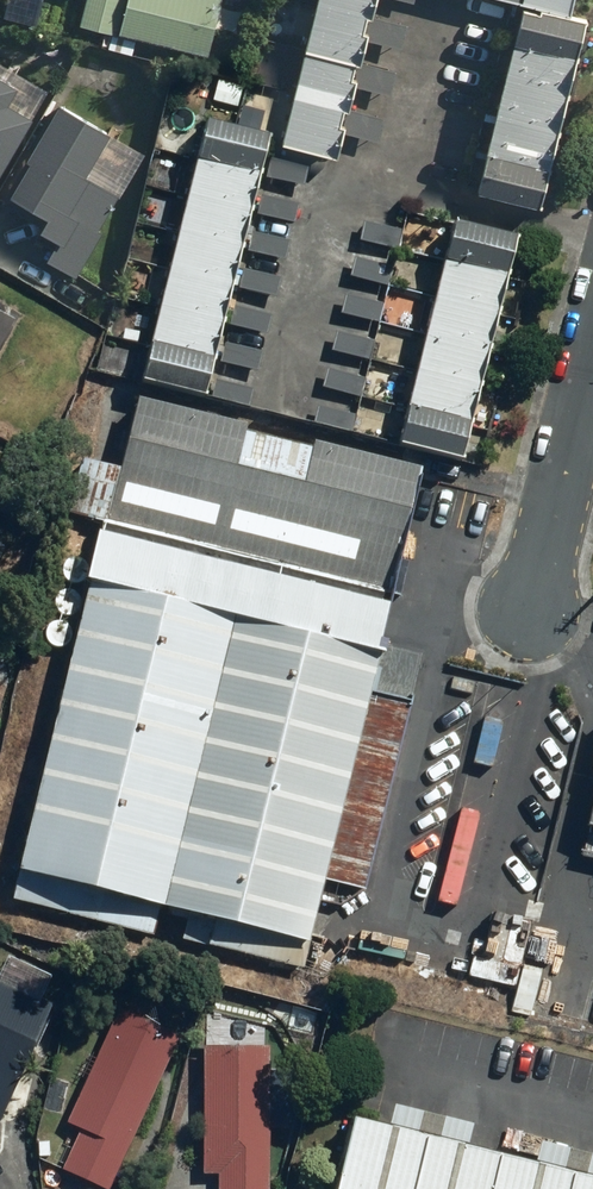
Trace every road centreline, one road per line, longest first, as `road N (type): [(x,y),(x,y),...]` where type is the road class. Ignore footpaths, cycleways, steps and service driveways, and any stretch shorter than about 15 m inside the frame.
road 1 (residential): [(592,390),(537,623)]

